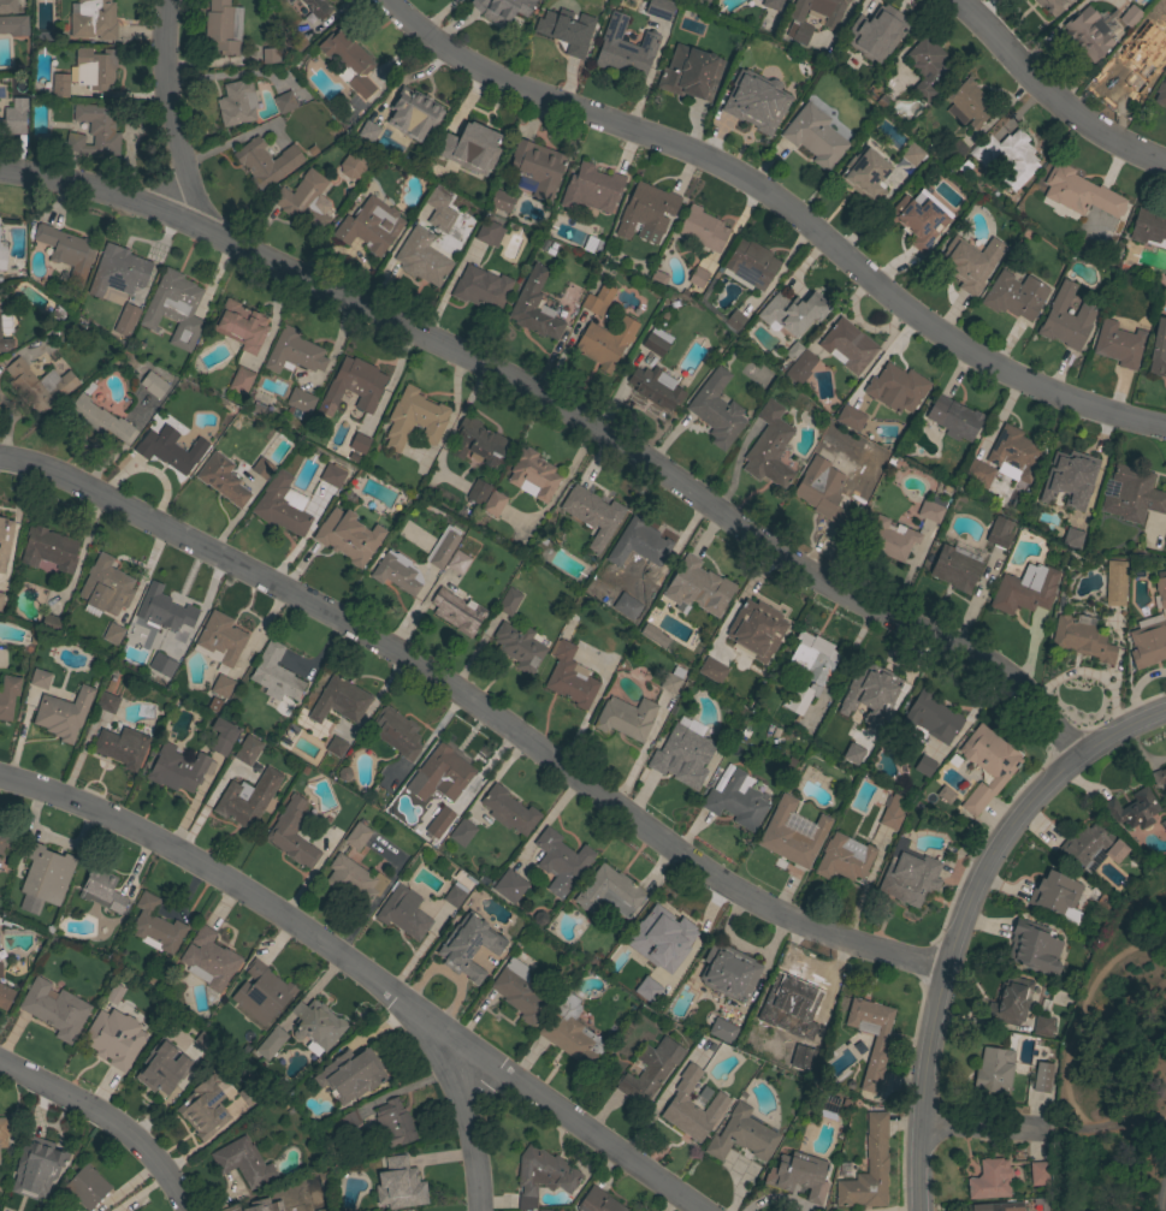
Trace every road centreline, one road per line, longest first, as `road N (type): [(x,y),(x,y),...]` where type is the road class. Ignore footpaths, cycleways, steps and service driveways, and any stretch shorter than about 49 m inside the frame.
road 1 (residential): [(1076,752),(1018,693),(967,657),(782,557),(632,456),(419,334),(197,224),(51,178),(0,175)]
road 2 (residential): [(945,969),(818,930),(715,878),(436,679),(53,471),(0,464)]
road 3 (residential): [(1165,425),(1069,403),(955,343),(734,171),(497,77),(416,25),(394,0)]
road 4 (residential): [(702,1210),(235,884),(97,811),(0,777)]
road 5 (residential): [(945,969),(993,844),(1029,797),(1076,752),(1165,710)]
road 6 (residential): [(1165,166),(1091,133),(1049,102),(947,0)]
road 7 (residential): [(0,1062),(131,1135),(191,1210)]
road 8 (residential): [(945,969),(919,1127),(919,1210)]
road 9 (residential): [(197,224),(162,102),(170,0)]
road 10 (residential): [(432,1023),(461,1085),(482,1210)]
road 11 (residential): [(919,1127),(1042,1130)]

